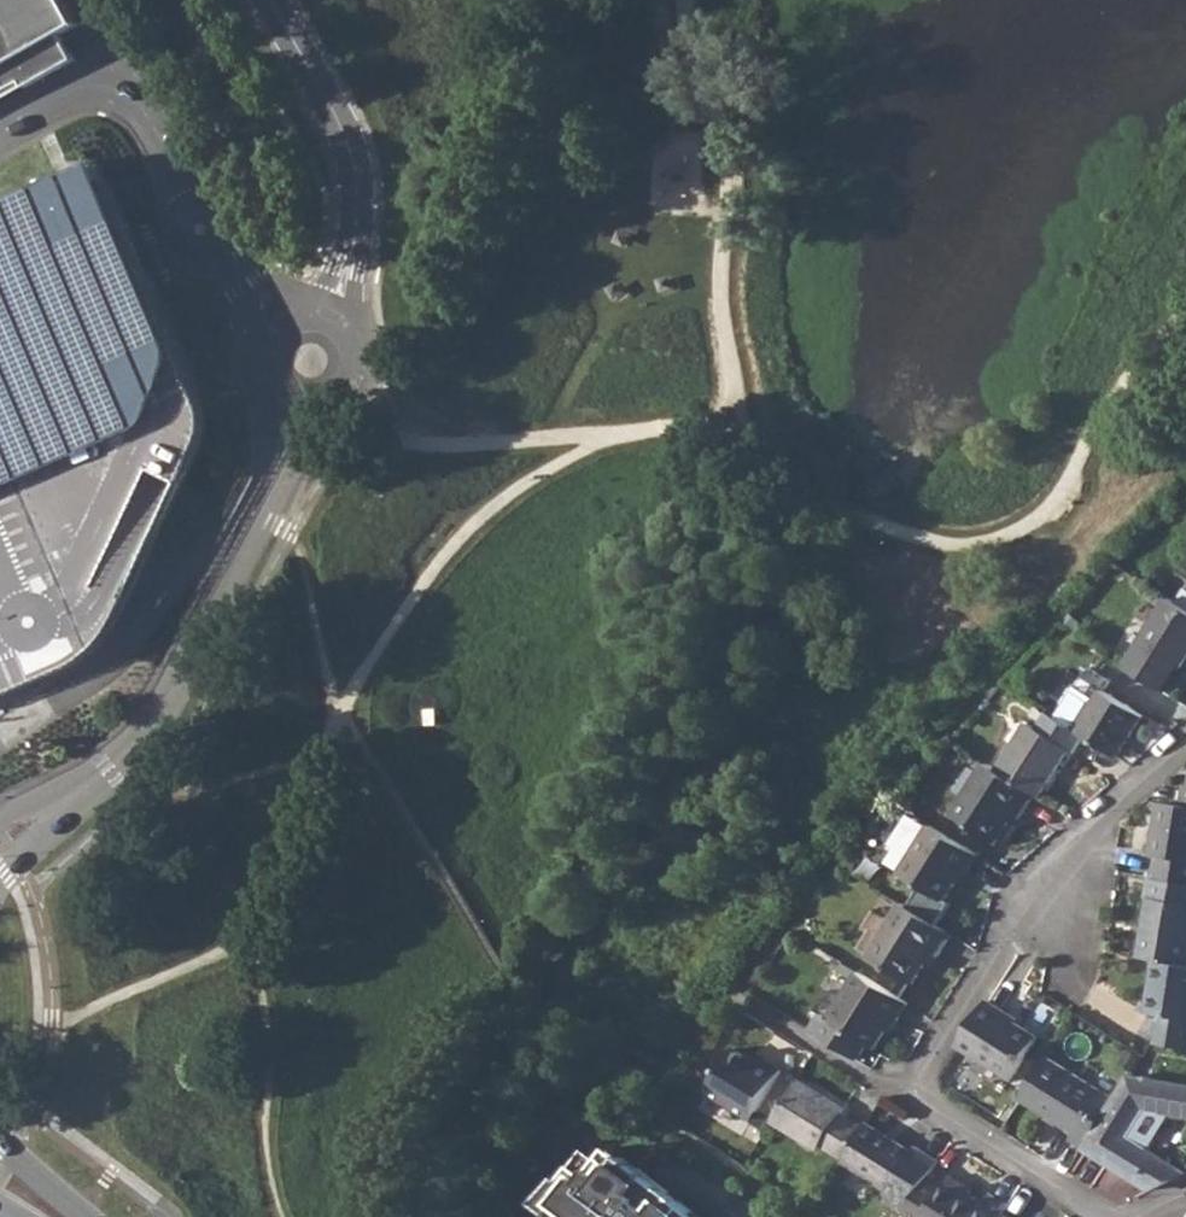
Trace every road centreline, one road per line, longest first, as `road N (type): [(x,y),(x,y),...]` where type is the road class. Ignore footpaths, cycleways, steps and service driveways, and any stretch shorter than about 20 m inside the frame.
road 1 (residential): [(0,850),(124,759),(180,688),(263,519),(312,360),(356,264),(364,169),(349,127),(271,0)]
road 2 (residential): [(1185,746),(1101,818),(1067,898),(1008,940),(904,1100)]
road 3 (residential): [(904,1100),(1093,1216)]
road 4 (residential): [(904,1100),(759,1014)]
road 5 (tertiary): [(88,1216),(0,1127)]

